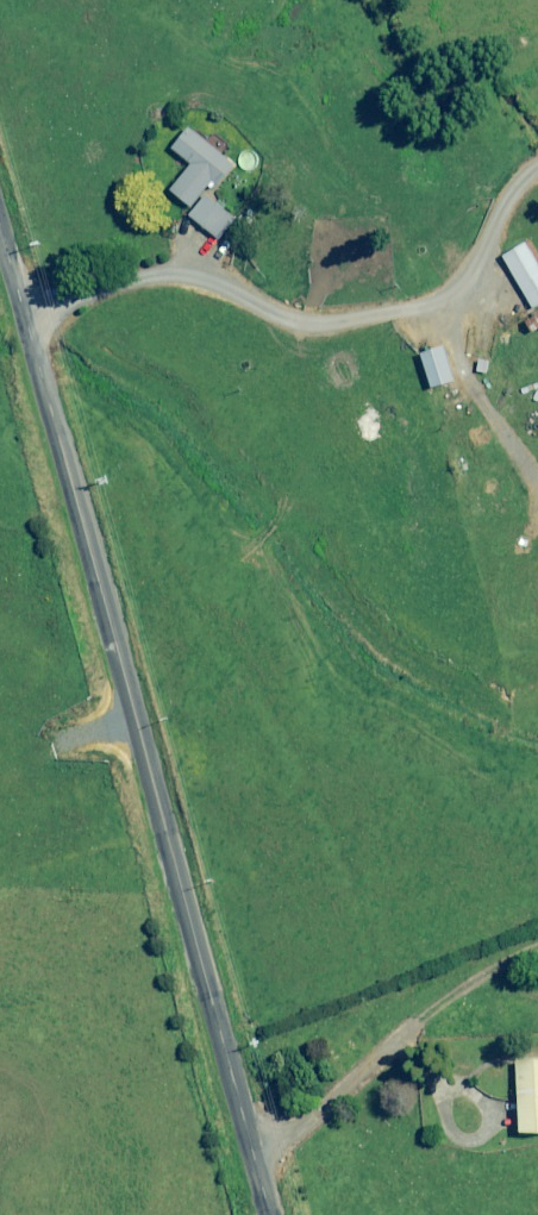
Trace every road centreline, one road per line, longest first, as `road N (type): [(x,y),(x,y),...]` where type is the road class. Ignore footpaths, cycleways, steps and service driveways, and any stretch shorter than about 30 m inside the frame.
road 1 (unclassified): [(0,236),(274,1214)]
road 2 (track): [(537,169),(507,189),(449,298),(365,327),(294,323),(210,278),(162,273),(115,281),(23,319)]
road 3 (track): [(537,949),(401,1026),(256,1149)]

